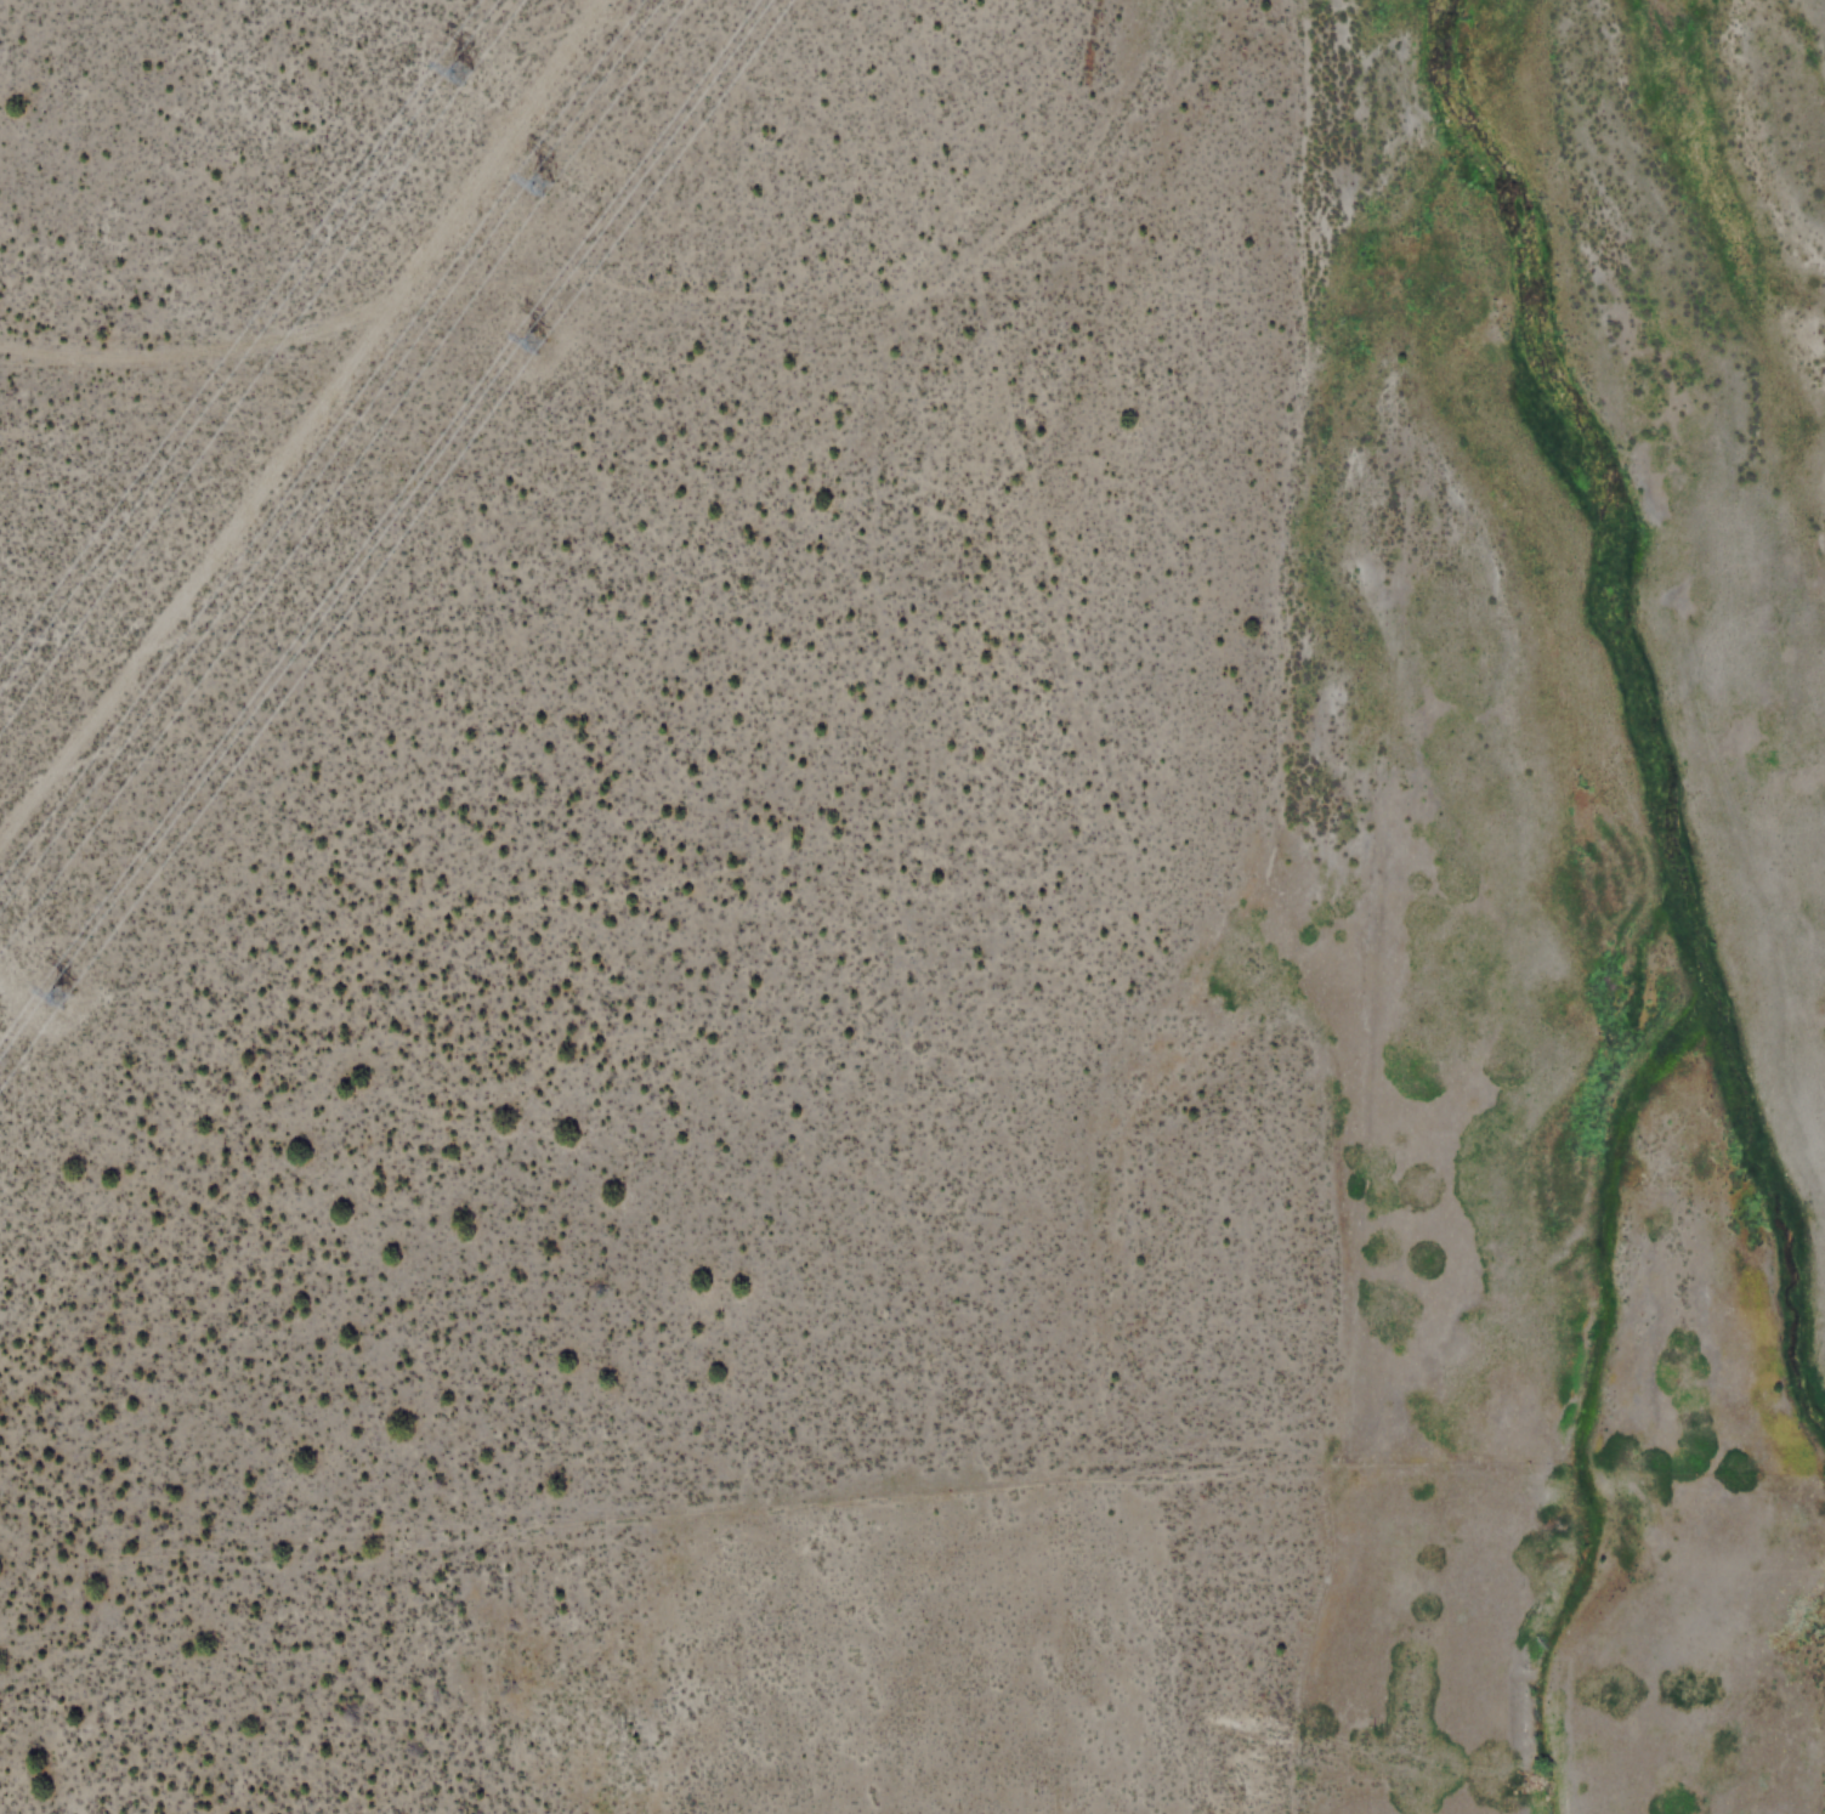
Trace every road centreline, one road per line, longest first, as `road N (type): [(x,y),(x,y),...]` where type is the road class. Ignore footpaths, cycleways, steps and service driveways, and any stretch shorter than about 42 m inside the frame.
road 1 (track): [(641,0),(506,157),(314,447),(202,654),(157,716),(44,841),(0,870)]

